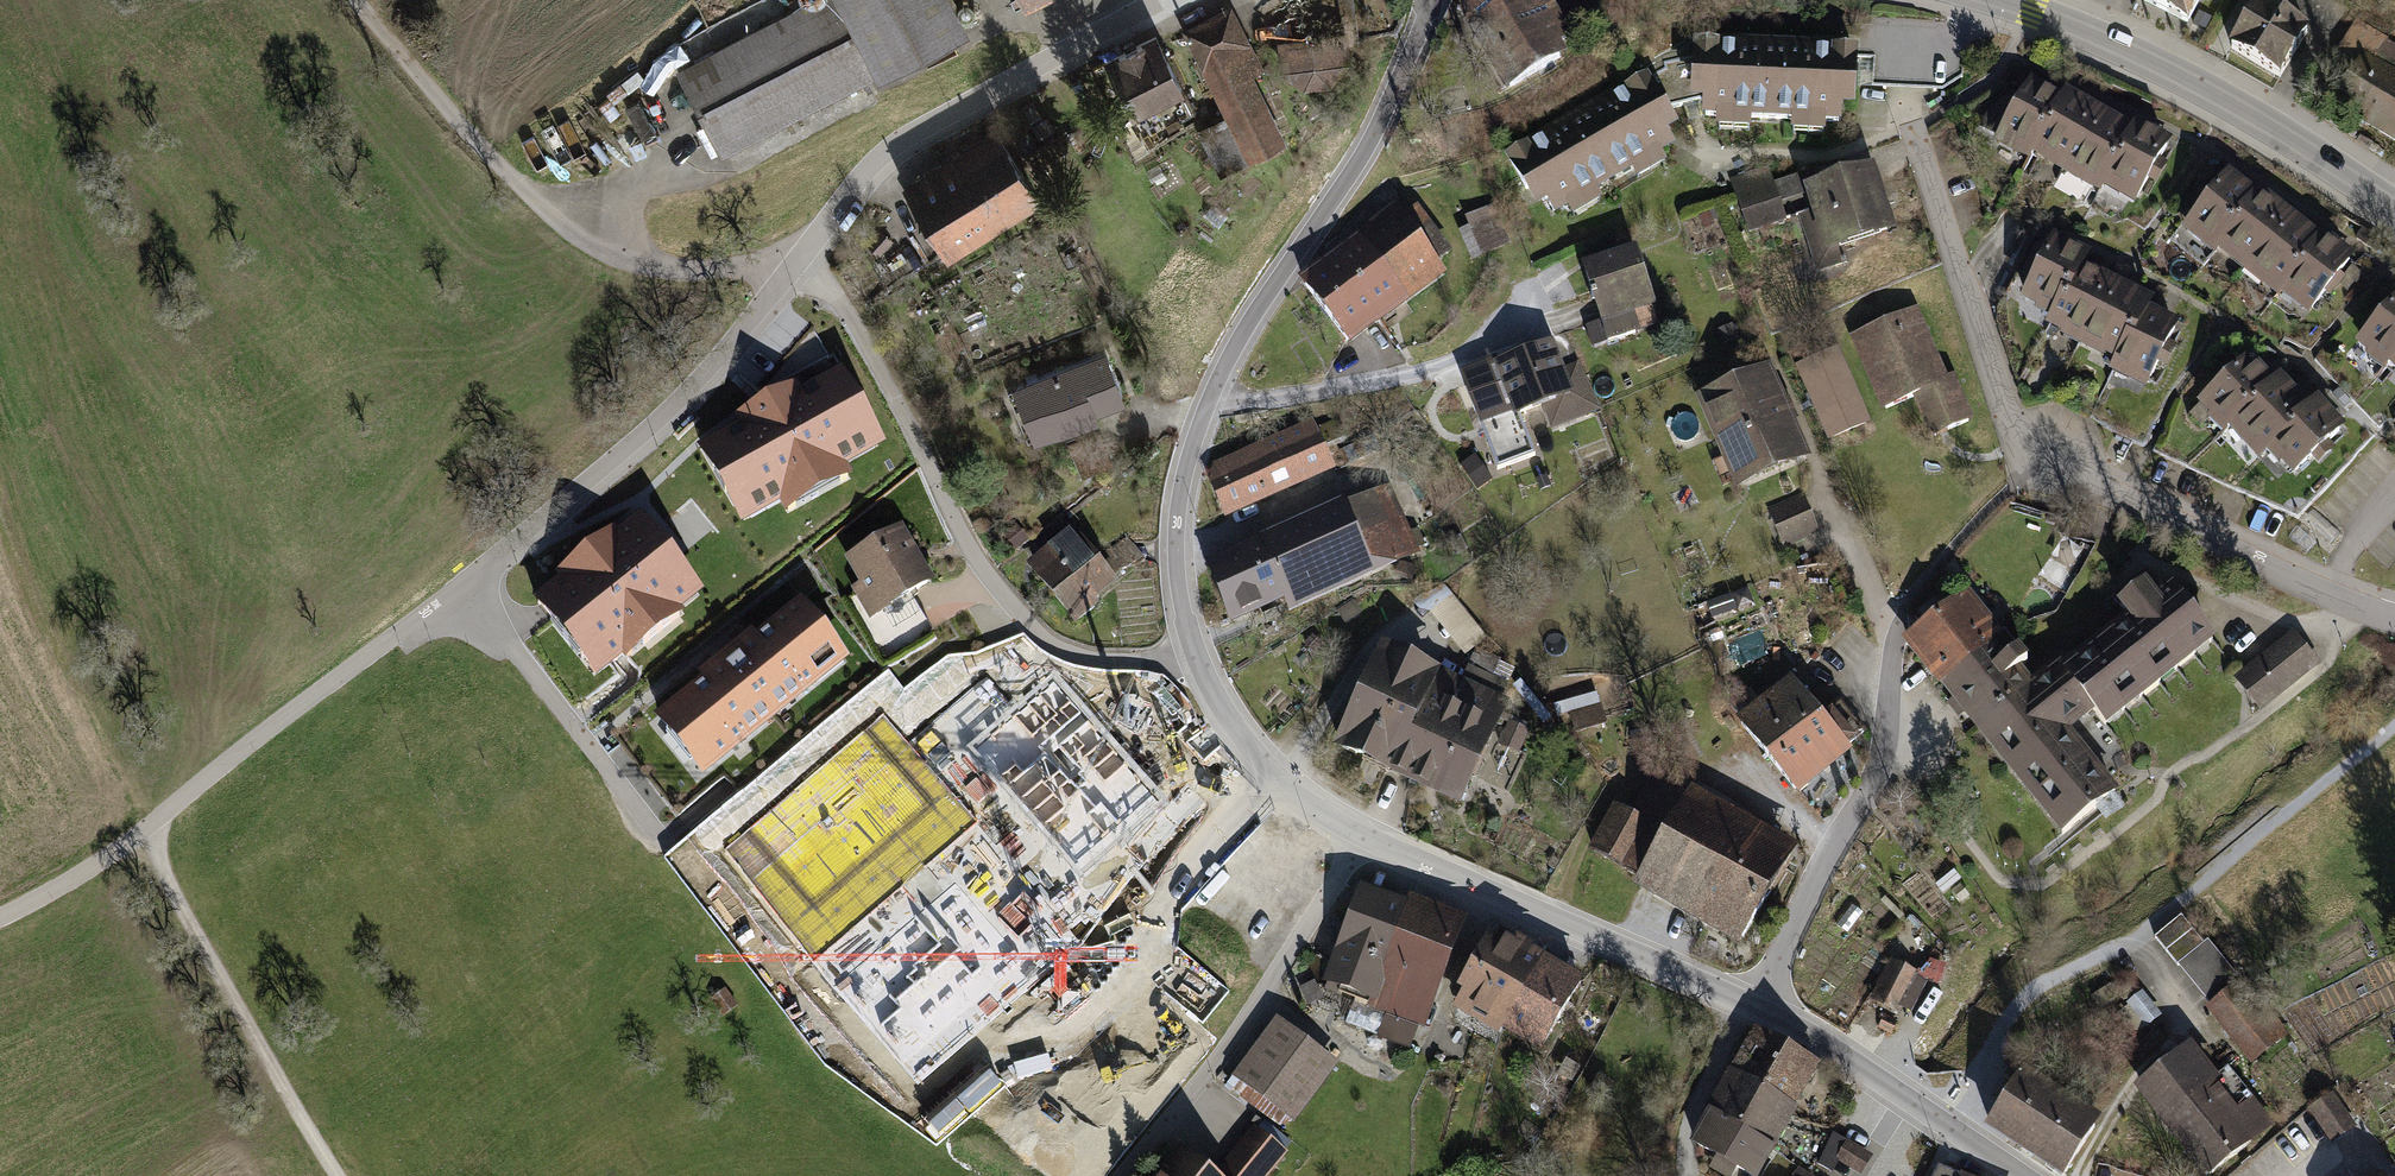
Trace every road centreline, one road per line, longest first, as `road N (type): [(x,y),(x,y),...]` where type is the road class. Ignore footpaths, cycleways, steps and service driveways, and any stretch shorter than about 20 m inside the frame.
road 1 (residential): [(1359,834),(1287,788),(1236,729),(1197,660),(1182,585),(1183,498),(1215,374),(1361,153),(1418,41),(1426,0)]
road 2 (residential): [(2394,619),(2034,459),(2007,406),(1914,129)]
road 3 (residential): [(462,586),(142,832),(0,916)]
road 4 (unclassified): [(795,266),(643,265),(584,242),(514,183),(357,0)]
road 5 (residential): [(1166,0),(905,137),(869,167),(795,266)]
road 6 (residential): [(795,266),(670,412),(462,586)]
road 7 (tertiary): [(2394,206),(2199,85),(1994,0)]
road 8 (residential): [(1754,999),(1359,834)]
road 9 (residential): [(1900,615),(1887,673),(1899,738),(1754,999)]
road 10 (track): [(340,1175),(142,832)]
road 11 (residential): [(1359,834),(1242,1024),(1173,1115)]
road 12 (residential): [(2034,1175),(1754,999)]
road 13 (residential): [(462,586),(659,831)]

